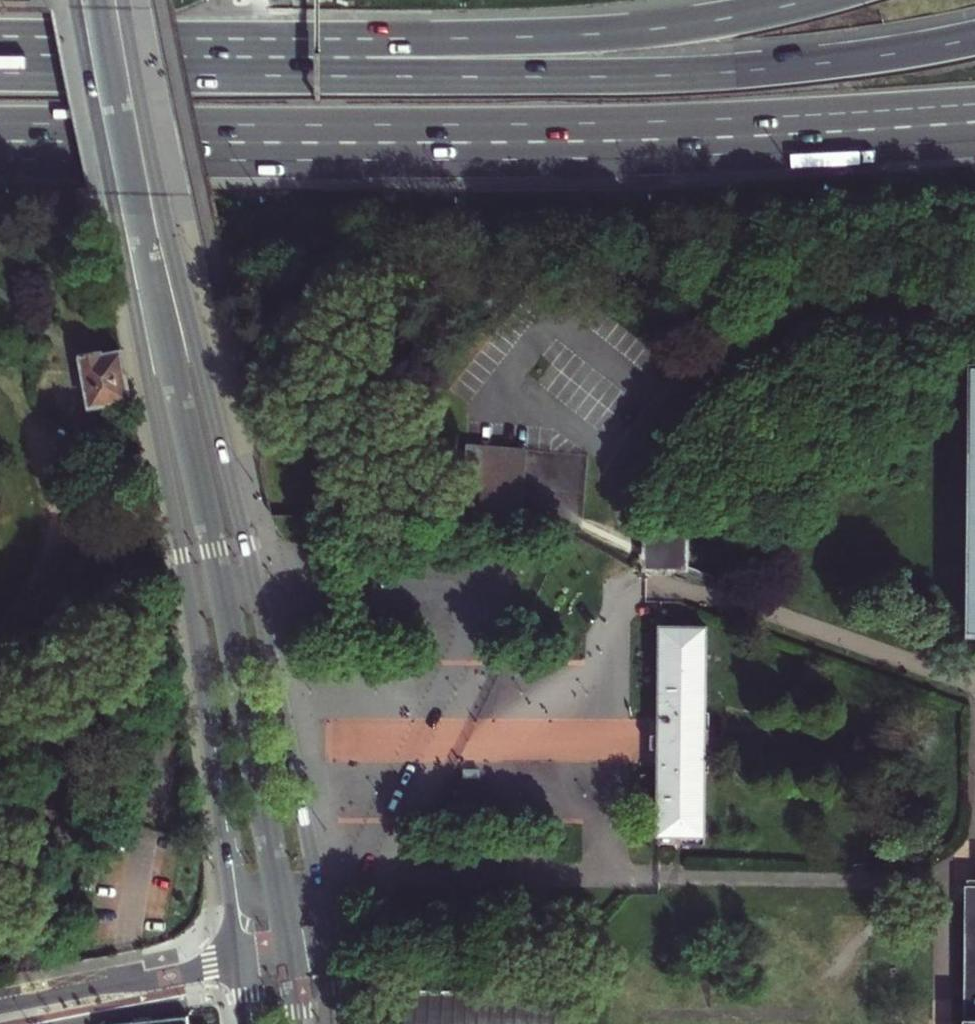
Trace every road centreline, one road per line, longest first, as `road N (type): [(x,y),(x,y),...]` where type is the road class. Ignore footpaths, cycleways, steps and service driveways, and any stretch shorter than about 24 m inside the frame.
road 1 (motorway): [(0,142),(541,141),(974,118)]
road 2 (secondary): [(322,890),(164,211),(124,0)]
road 3 (motorway): [(974,37),(845,60),(653,76),(389,76),(158,60)]
road 4 (secondary): [(75,0),(198,652)]
road 5 (motorway): [(814,0),(605,35),(158,60)]
road 6 (secondary): [(198,652),(244,894),(322,890)]
road 7 (secondary): [(198,652),(241,961)]
road 8 (residential): [(241,961),(0,1009)]
road 9 (motorway): [(158,60),(0,60)]

